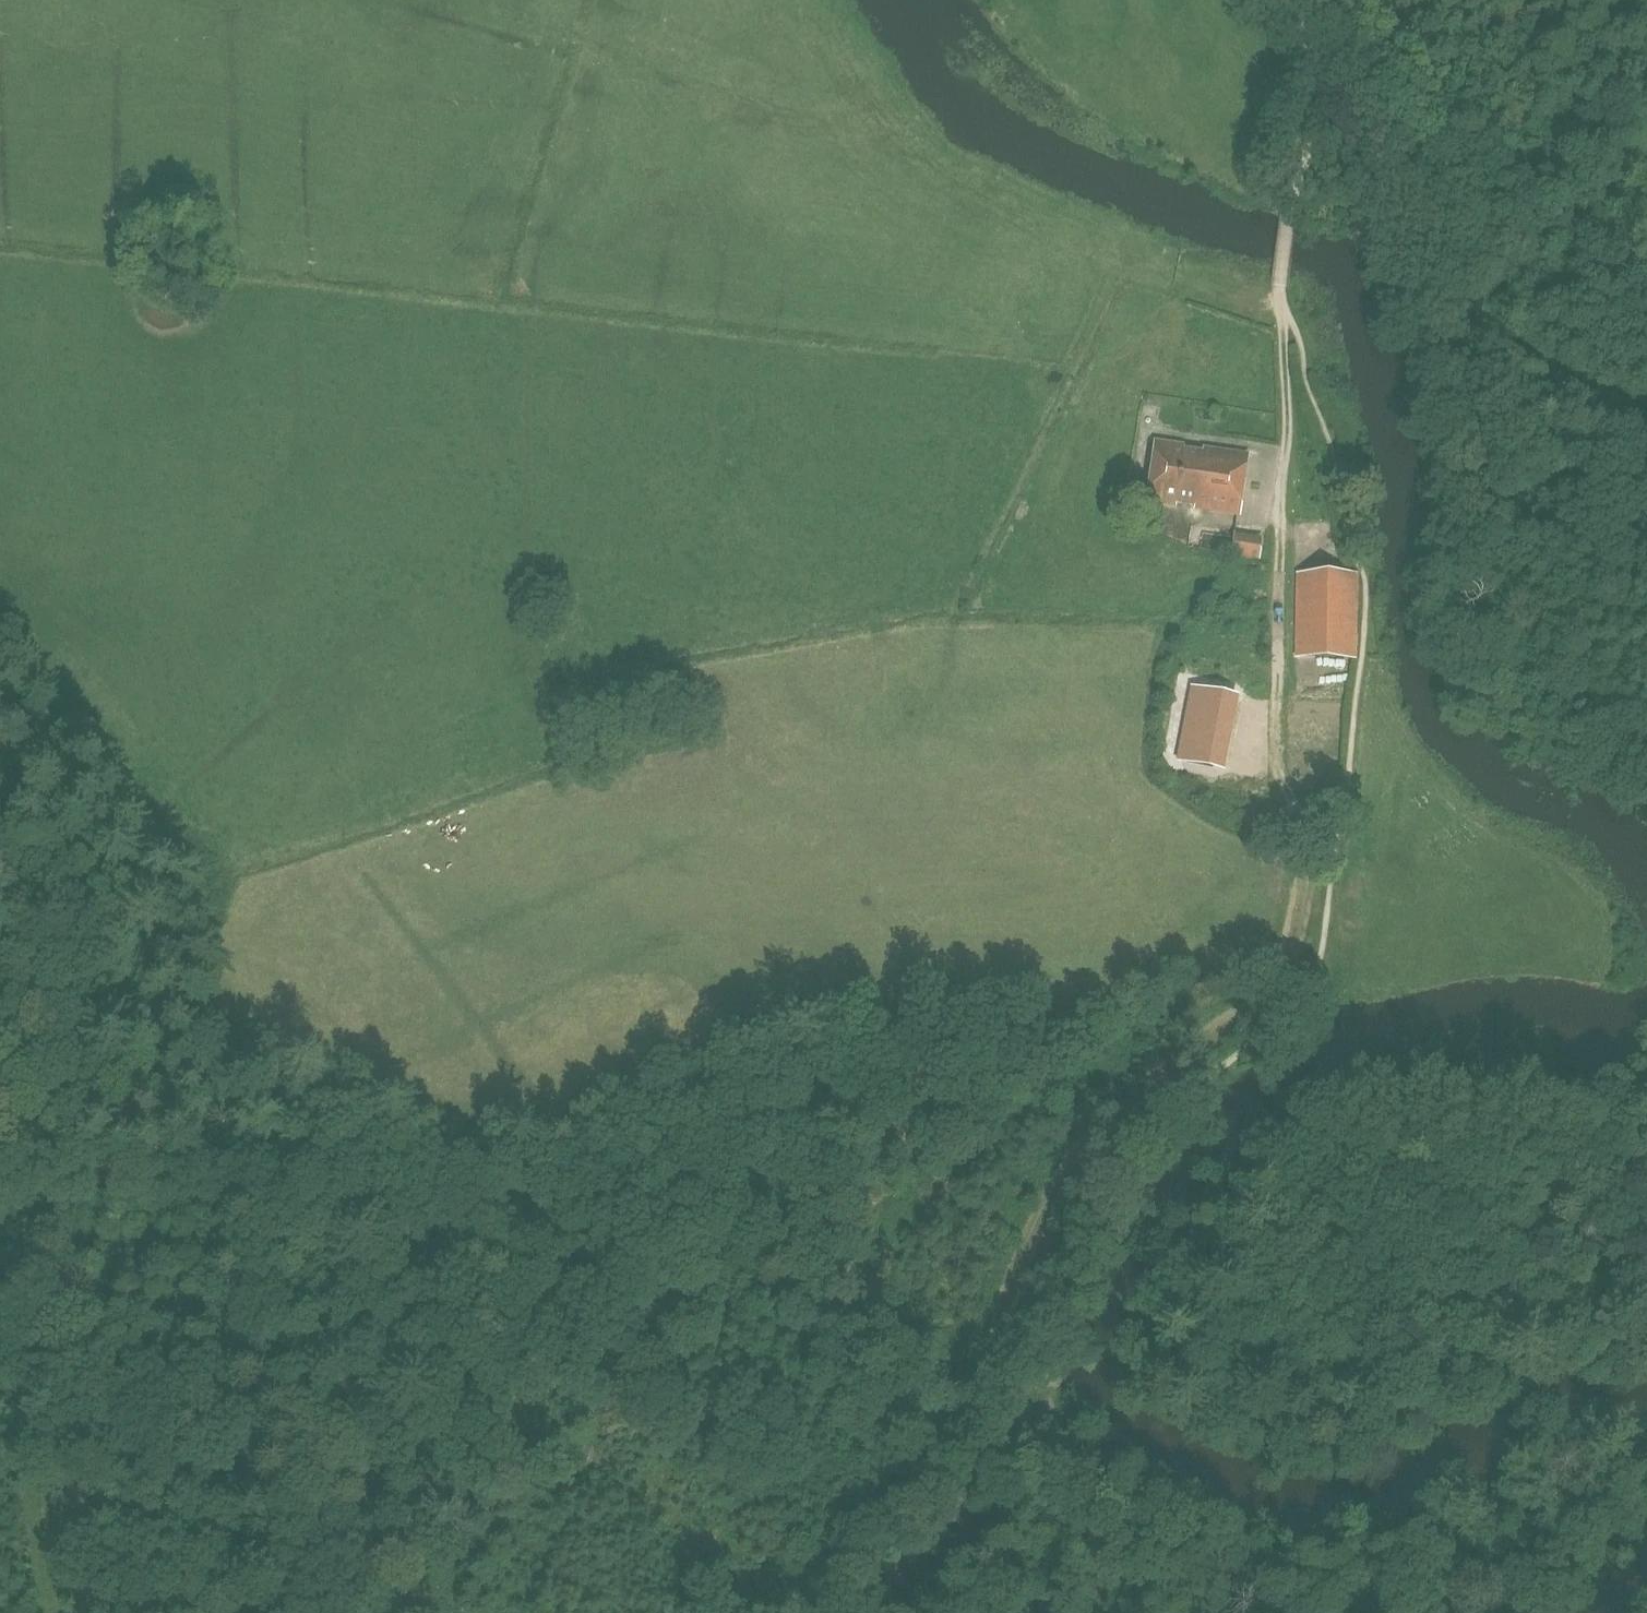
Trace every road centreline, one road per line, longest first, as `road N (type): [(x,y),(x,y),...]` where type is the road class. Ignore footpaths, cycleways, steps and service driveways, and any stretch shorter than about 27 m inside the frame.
road 1 (track): [(1280,296),(1286,426),(1278,633),(1310,742),(1314,787),(1288,954),(1273,985),(1083,1153),(1021,1266),(967,1486),(864,1612)]
road 2 (track): [(1332,89),(1460,311),(1499,342),(1646,421)]
road 3 (track): [(1305,0),(1330,58),(1332,89),(1290,203),(1280,296)]

